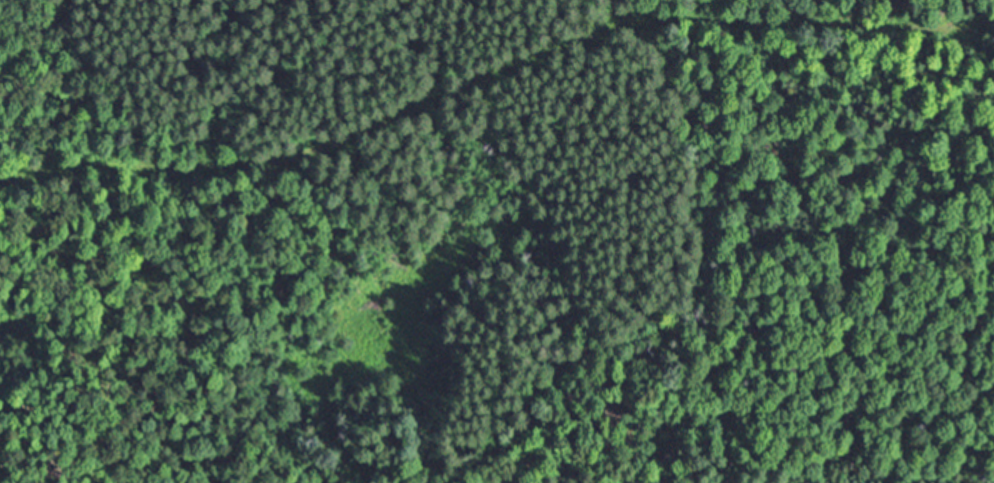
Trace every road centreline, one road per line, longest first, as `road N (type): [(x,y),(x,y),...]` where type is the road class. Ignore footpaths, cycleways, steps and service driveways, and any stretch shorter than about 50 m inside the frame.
road 1 (track): [(993,14),(956,24),(685,15),(623,22),(309,156),(219,169),(0,170)]

